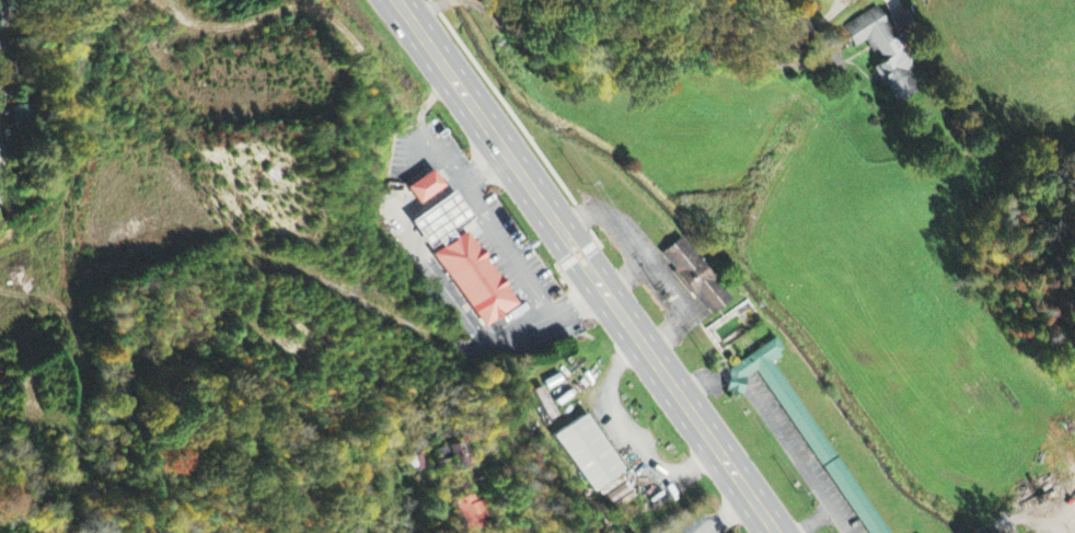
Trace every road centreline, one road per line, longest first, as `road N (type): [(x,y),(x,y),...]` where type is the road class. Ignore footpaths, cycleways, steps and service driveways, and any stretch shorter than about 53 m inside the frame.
road 1 (trunk): [(774,532),(396,0)]
road 2 (residential): [(81,340),(53,199),(0,235)]

